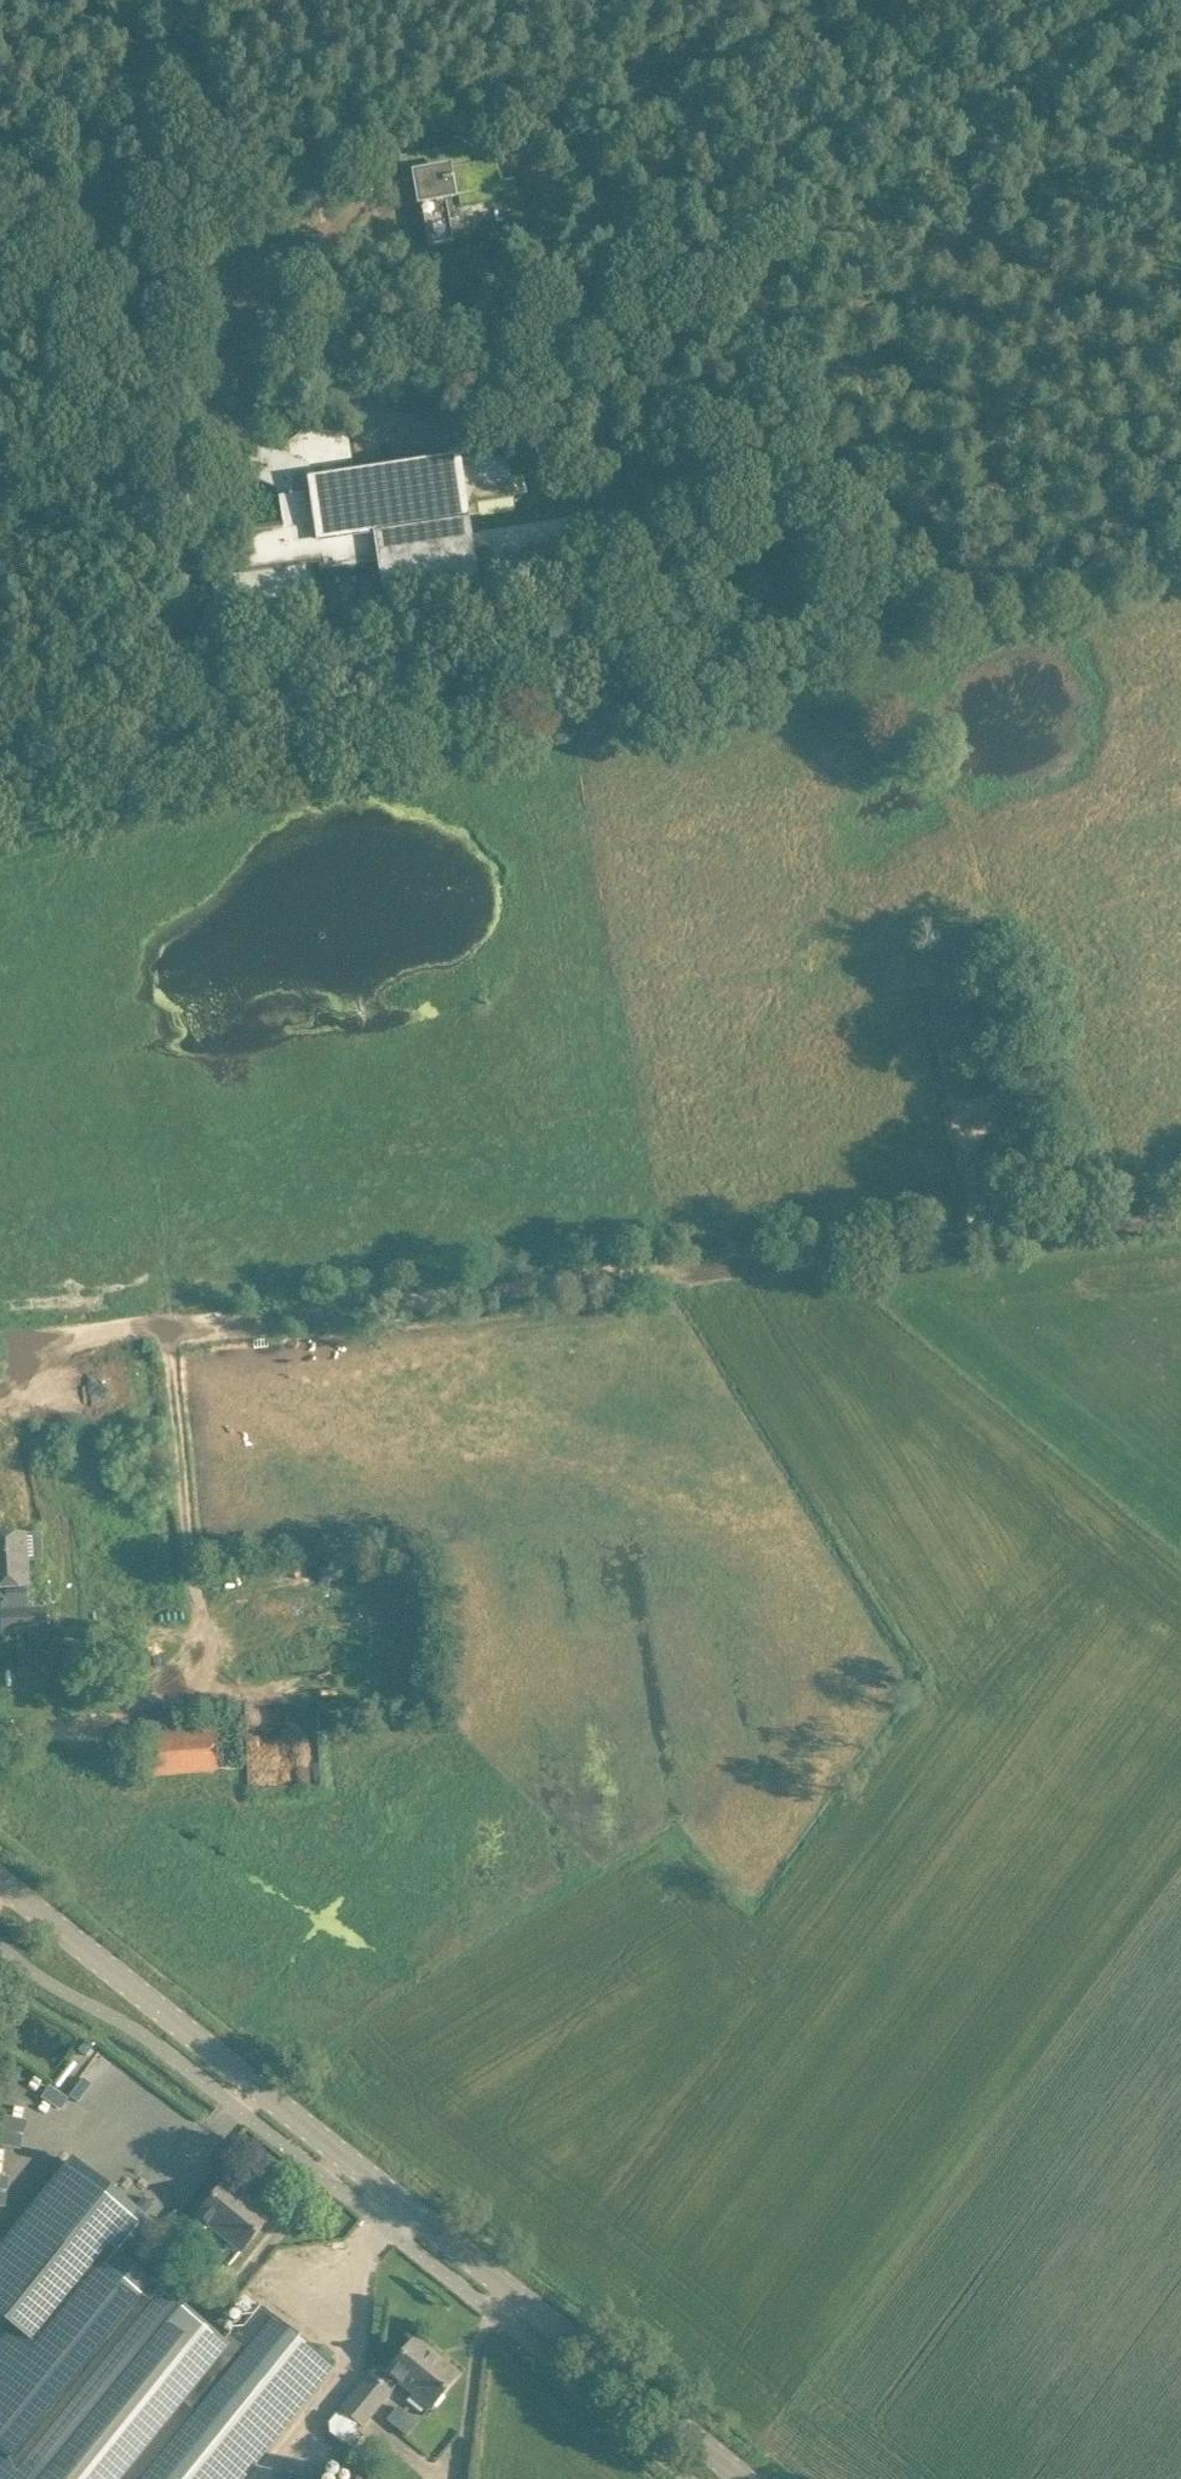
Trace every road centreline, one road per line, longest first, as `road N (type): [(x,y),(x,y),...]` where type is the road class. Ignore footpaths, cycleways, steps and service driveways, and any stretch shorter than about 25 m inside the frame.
road 1 (track): [(0,161),(730,48),(807,330),(1180,219)]
road 2 (track): [(1180,1216),(0,1347)]
road 3 (tertiary): [(723,2478),(0,1891)]
road 4 (track): [(730,48),(910,0)]

